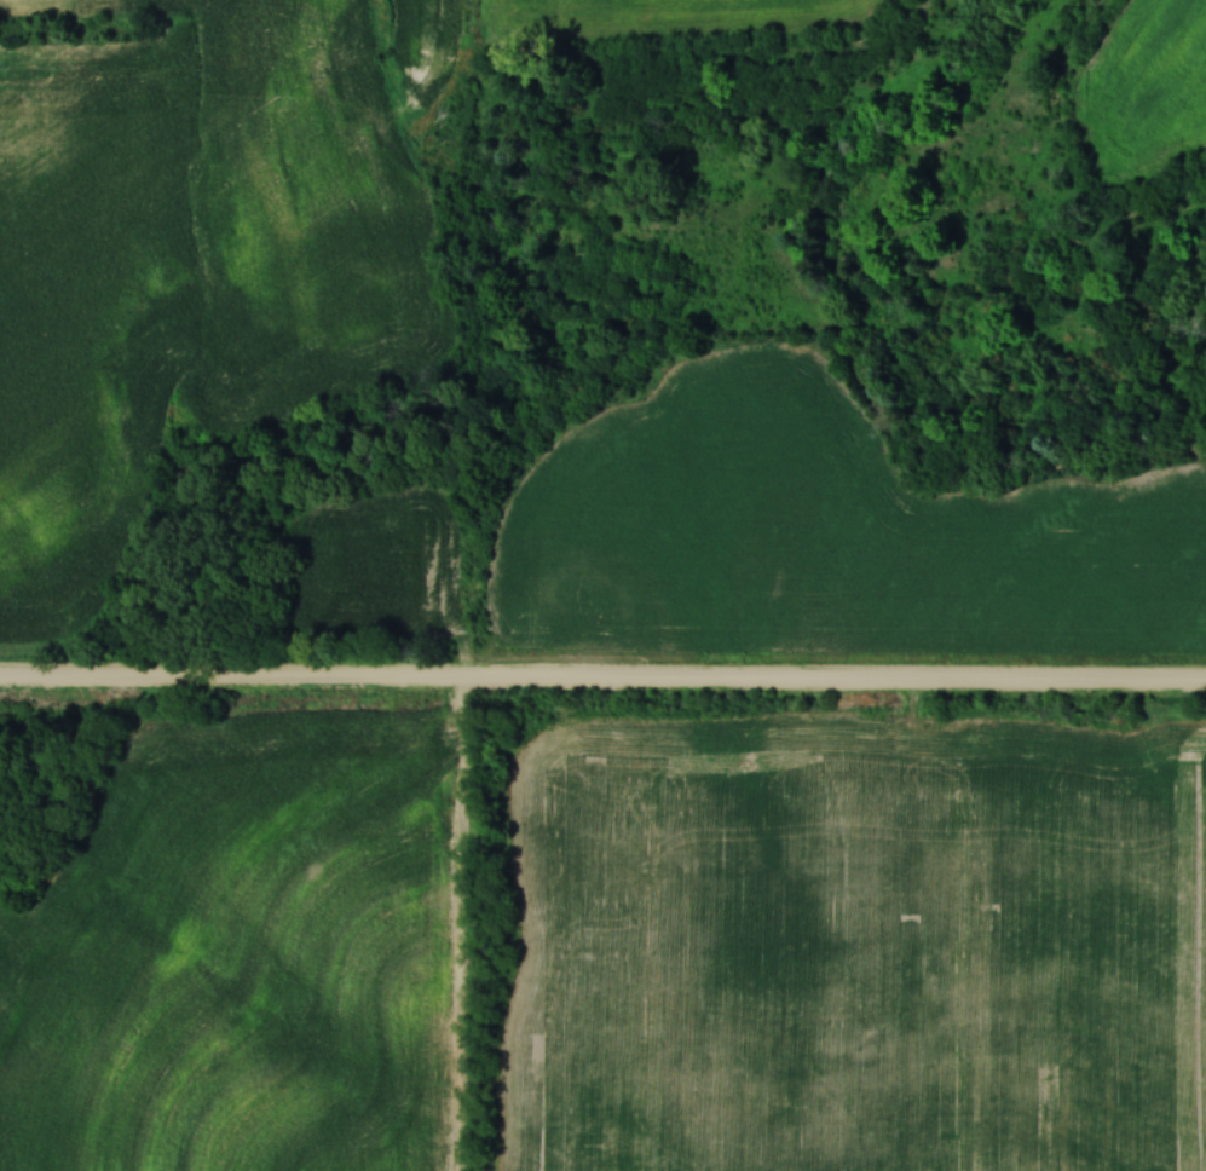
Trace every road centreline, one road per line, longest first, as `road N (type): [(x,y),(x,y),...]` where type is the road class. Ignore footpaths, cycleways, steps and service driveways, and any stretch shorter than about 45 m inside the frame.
road 1 (residential): [(1205,686),(0,676)]

